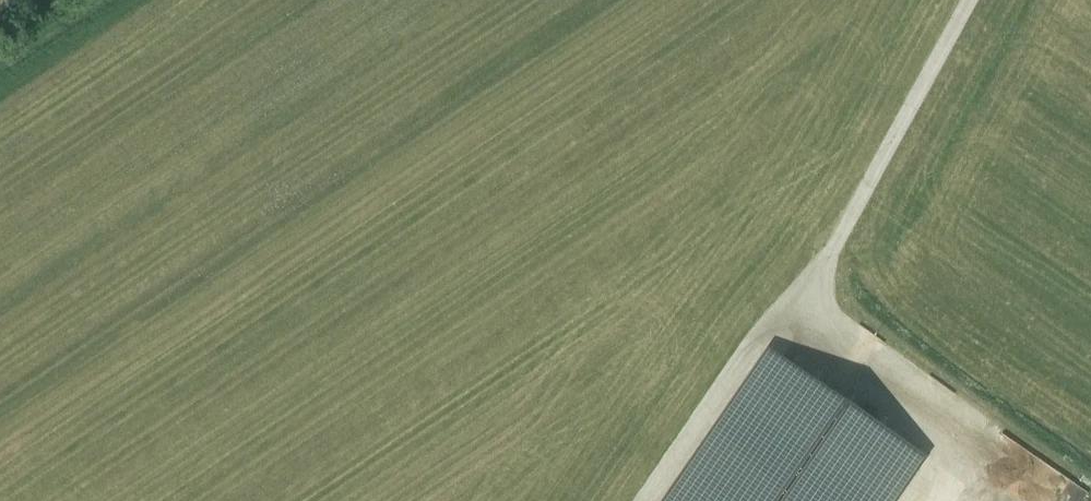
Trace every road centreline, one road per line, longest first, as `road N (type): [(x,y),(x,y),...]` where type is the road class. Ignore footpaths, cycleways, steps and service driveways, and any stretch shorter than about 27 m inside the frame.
road 1 (track): [(0,96),(143,0)]

